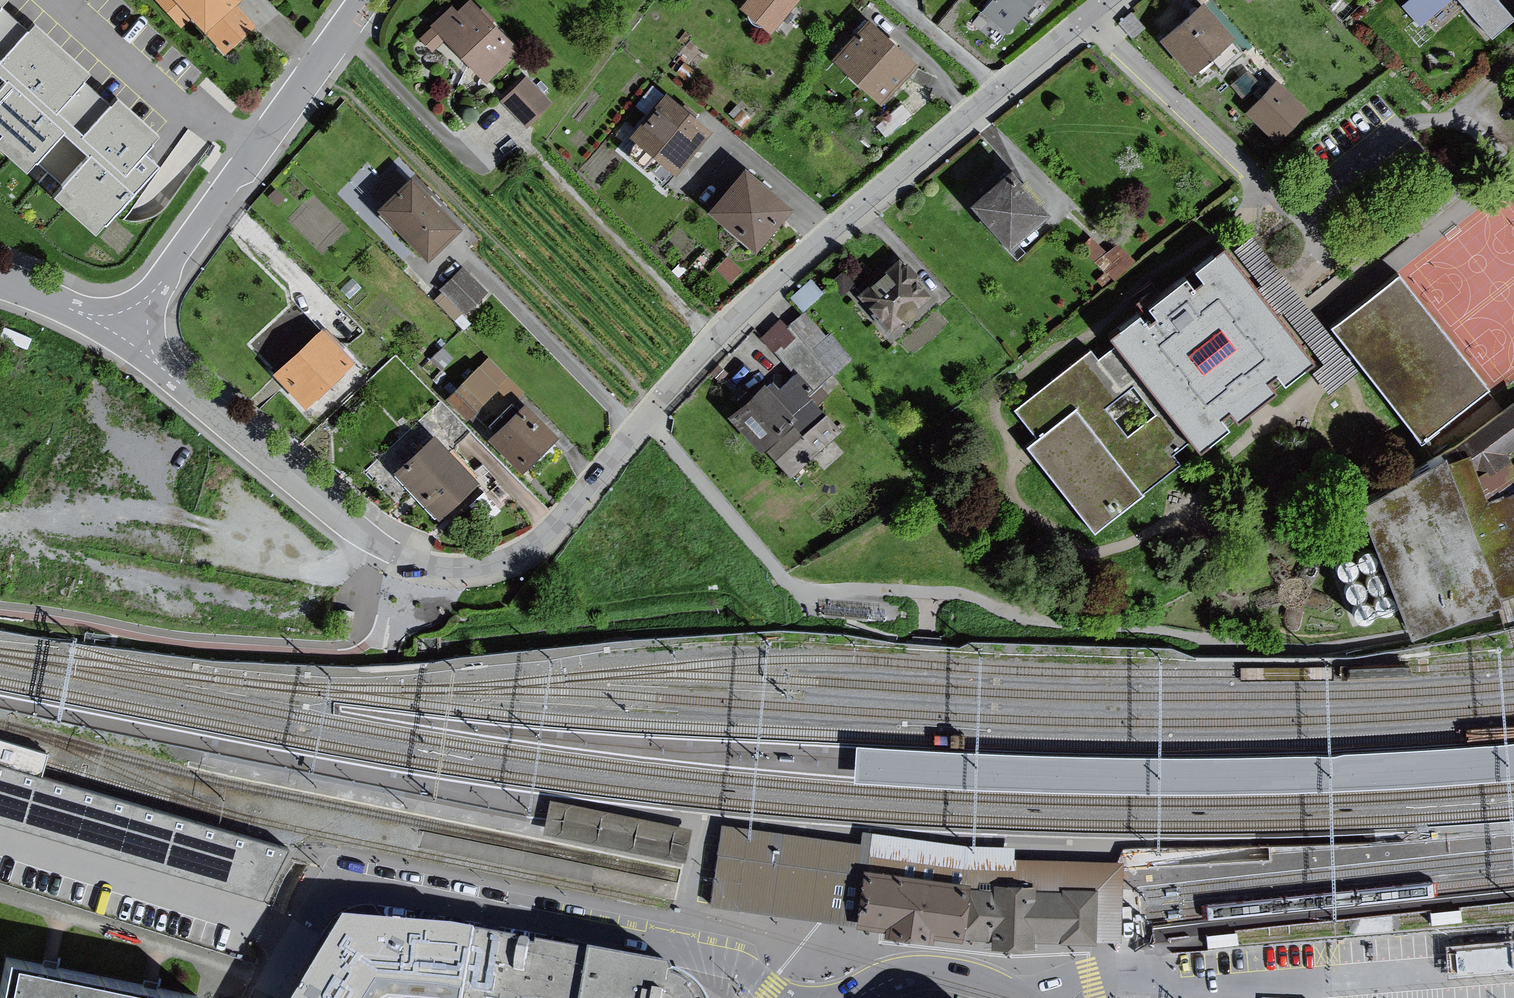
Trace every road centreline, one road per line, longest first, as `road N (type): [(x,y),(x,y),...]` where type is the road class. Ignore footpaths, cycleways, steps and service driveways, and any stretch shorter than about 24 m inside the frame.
road 1 (residential): [(122,337),(350,522),(407,555),(448,566),(495,562),(546,533),(810,240),(1112,0)]
road 2 (residential): [(776,997),(707,958),(369,888),(323,909),(273,997)]
road 3 (unclassified): [(122,337),(361,0)]
road 4 (tertiary): [(858,997),(927,972),(978,979),(1013,997)]
road 5 (residential): [(0,278),(122,337)]

